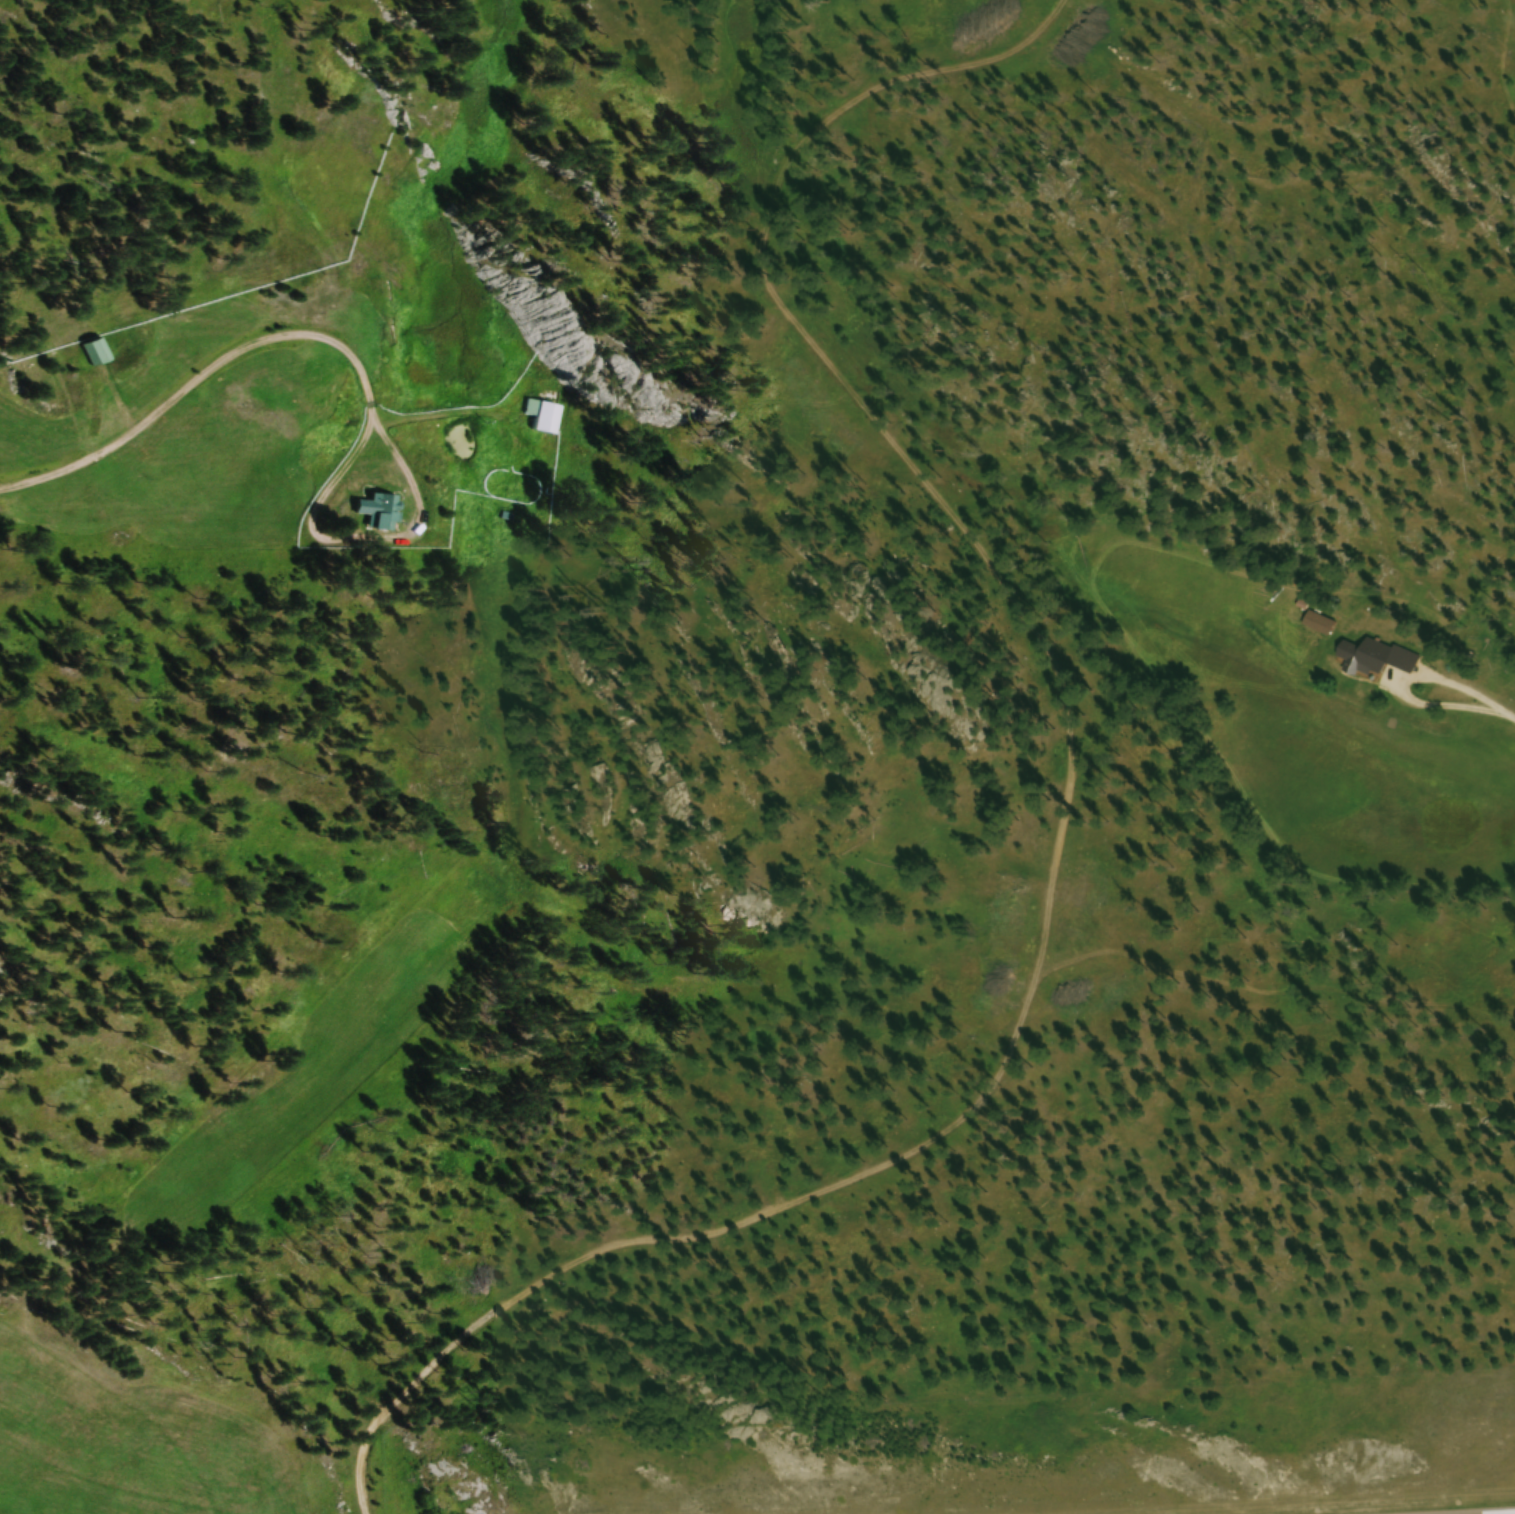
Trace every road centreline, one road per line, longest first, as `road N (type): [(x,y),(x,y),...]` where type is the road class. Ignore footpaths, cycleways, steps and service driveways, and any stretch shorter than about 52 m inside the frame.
road 1 (track): [(360,1513),(359,1444),(417,1370),(510,1297),(616,1242),(721,1228),(911,1148),(982,1094),(1013,1033),(1041,925),(1066,750),(1060,679),(990,569),(770,302),(758,231),(783,164),(836,102),(888,78),(1001,50),(1056,0)]

